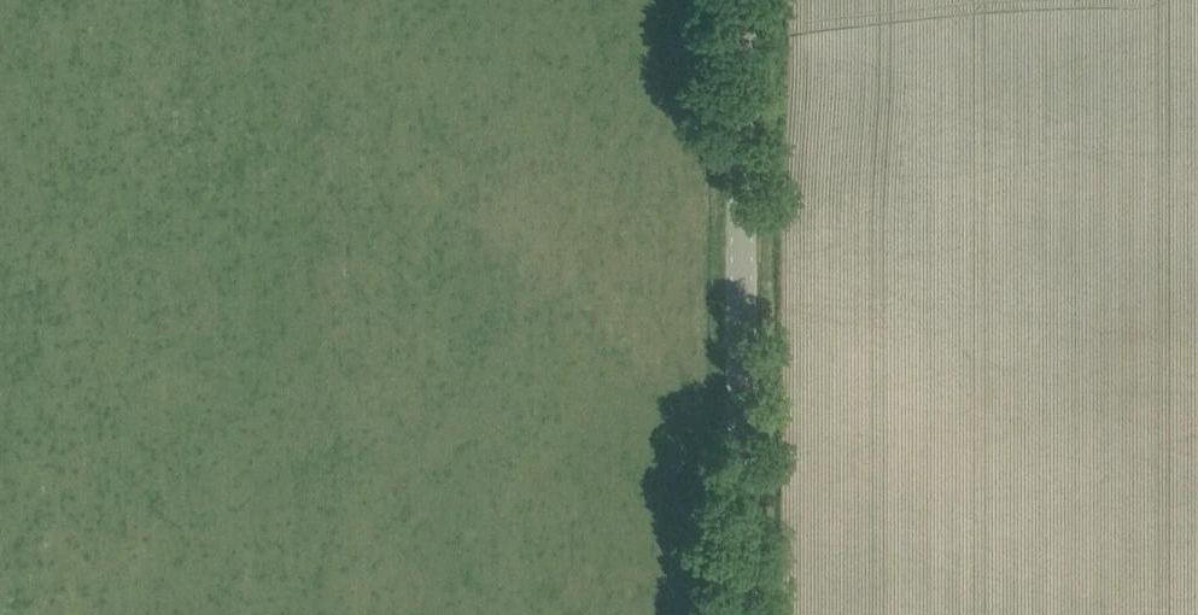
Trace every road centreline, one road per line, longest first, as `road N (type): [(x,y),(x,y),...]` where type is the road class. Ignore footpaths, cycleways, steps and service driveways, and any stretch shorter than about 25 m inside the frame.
road 1 (tertiary): [(746,614),(744,0)]

